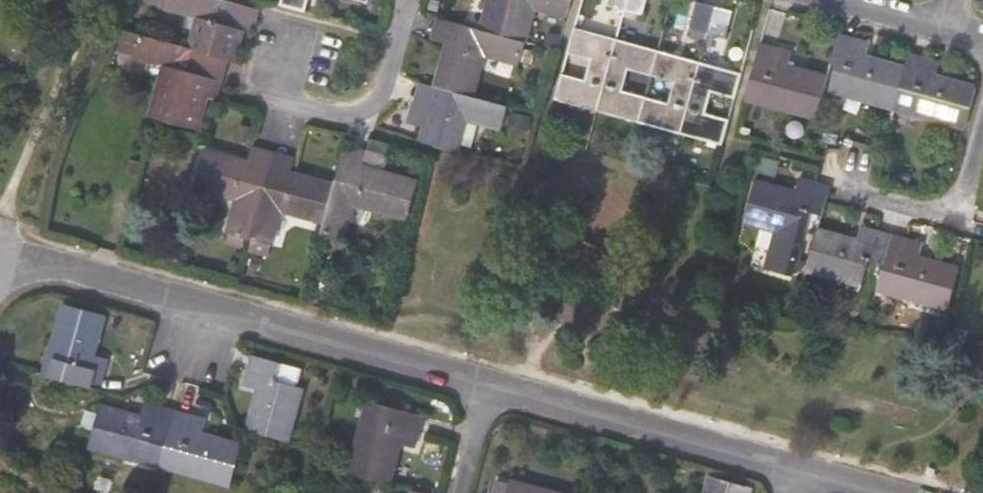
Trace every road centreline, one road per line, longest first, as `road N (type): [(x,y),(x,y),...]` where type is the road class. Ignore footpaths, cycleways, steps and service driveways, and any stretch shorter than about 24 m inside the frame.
road 1 (residential): [(0,255),(73,267),(491,383)]
road 2 (residential): [(491,383),(799,470)]
road 3 (residential): [(410,0),(384,92),(368,107),(334,115),(295,102),(280,59)]
road 4 (residential): [(982,123),(969,178),(951,202),(921,208),(868,194),(853,176)]

